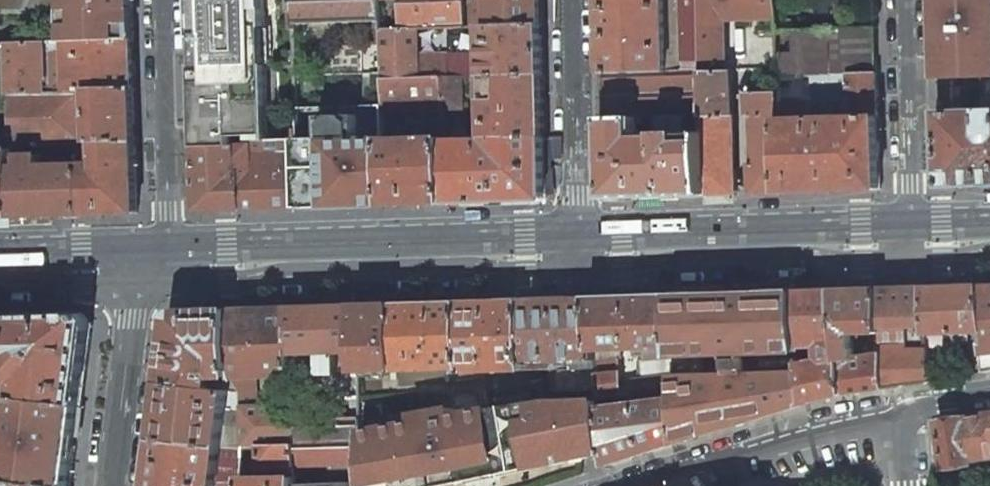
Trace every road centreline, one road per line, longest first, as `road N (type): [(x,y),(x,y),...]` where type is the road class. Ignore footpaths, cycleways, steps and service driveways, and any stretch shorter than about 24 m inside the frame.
road 1 (secondary): [(151,284),(475,266),(584,272)]
road 2 (secondary): [(584,272),(747,259),(913,261)]
road 3 (residential): [(151,284),(169,210),(163,0)]
road 4 (residential): [(632,485),(904,416)]
road 5 (residential): [(584,272),(573,0)]
road 6 (residential): [(913,261),(905,0)]
road 7 (residential): [(117,485),(151,284)]
road 8 (secondary): [(0,282),(151,284)]

